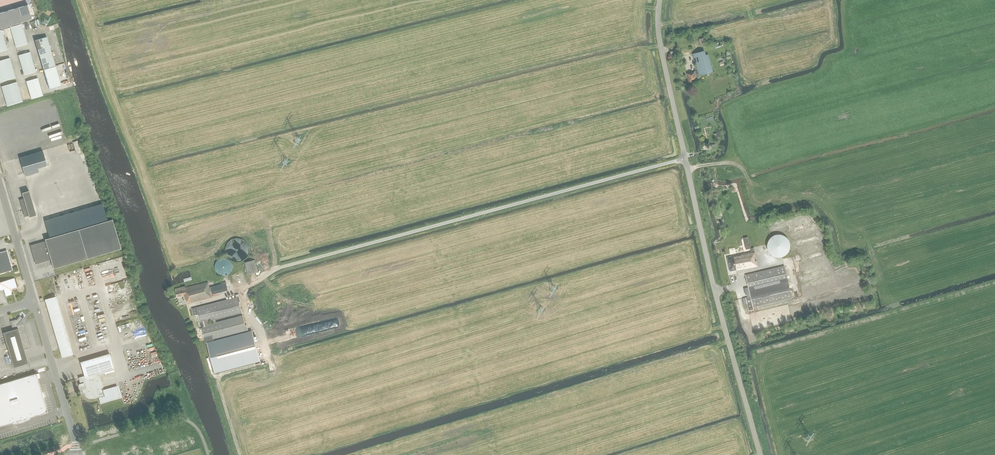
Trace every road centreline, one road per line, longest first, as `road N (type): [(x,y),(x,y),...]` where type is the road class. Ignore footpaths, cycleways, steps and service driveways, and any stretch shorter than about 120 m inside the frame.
road 1 (tertiary): [(761,454),(705,250),(660,44),(660,0)]
road 2 (track): [(190,306),(244,289),(259,331),(267,363),(216,376),(240,454)]
road 3 (unclassified): [(79,454),(34,301)]
road 4 (unclassified): [(34,301),(0,185)]

